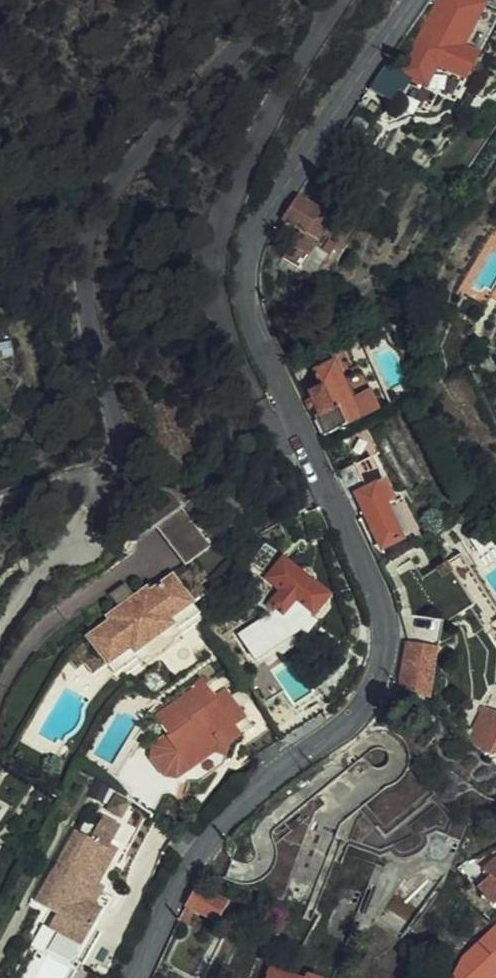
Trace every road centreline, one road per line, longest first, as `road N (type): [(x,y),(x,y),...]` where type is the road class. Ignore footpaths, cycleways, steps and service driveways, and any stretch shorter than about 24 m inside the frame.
road 1 (tertiary): [(134,977),(221,819),(333,731),(368,696),(379,672),(379,605),(263,355),(247,297),(249,249),(267,208),(414,0)]

